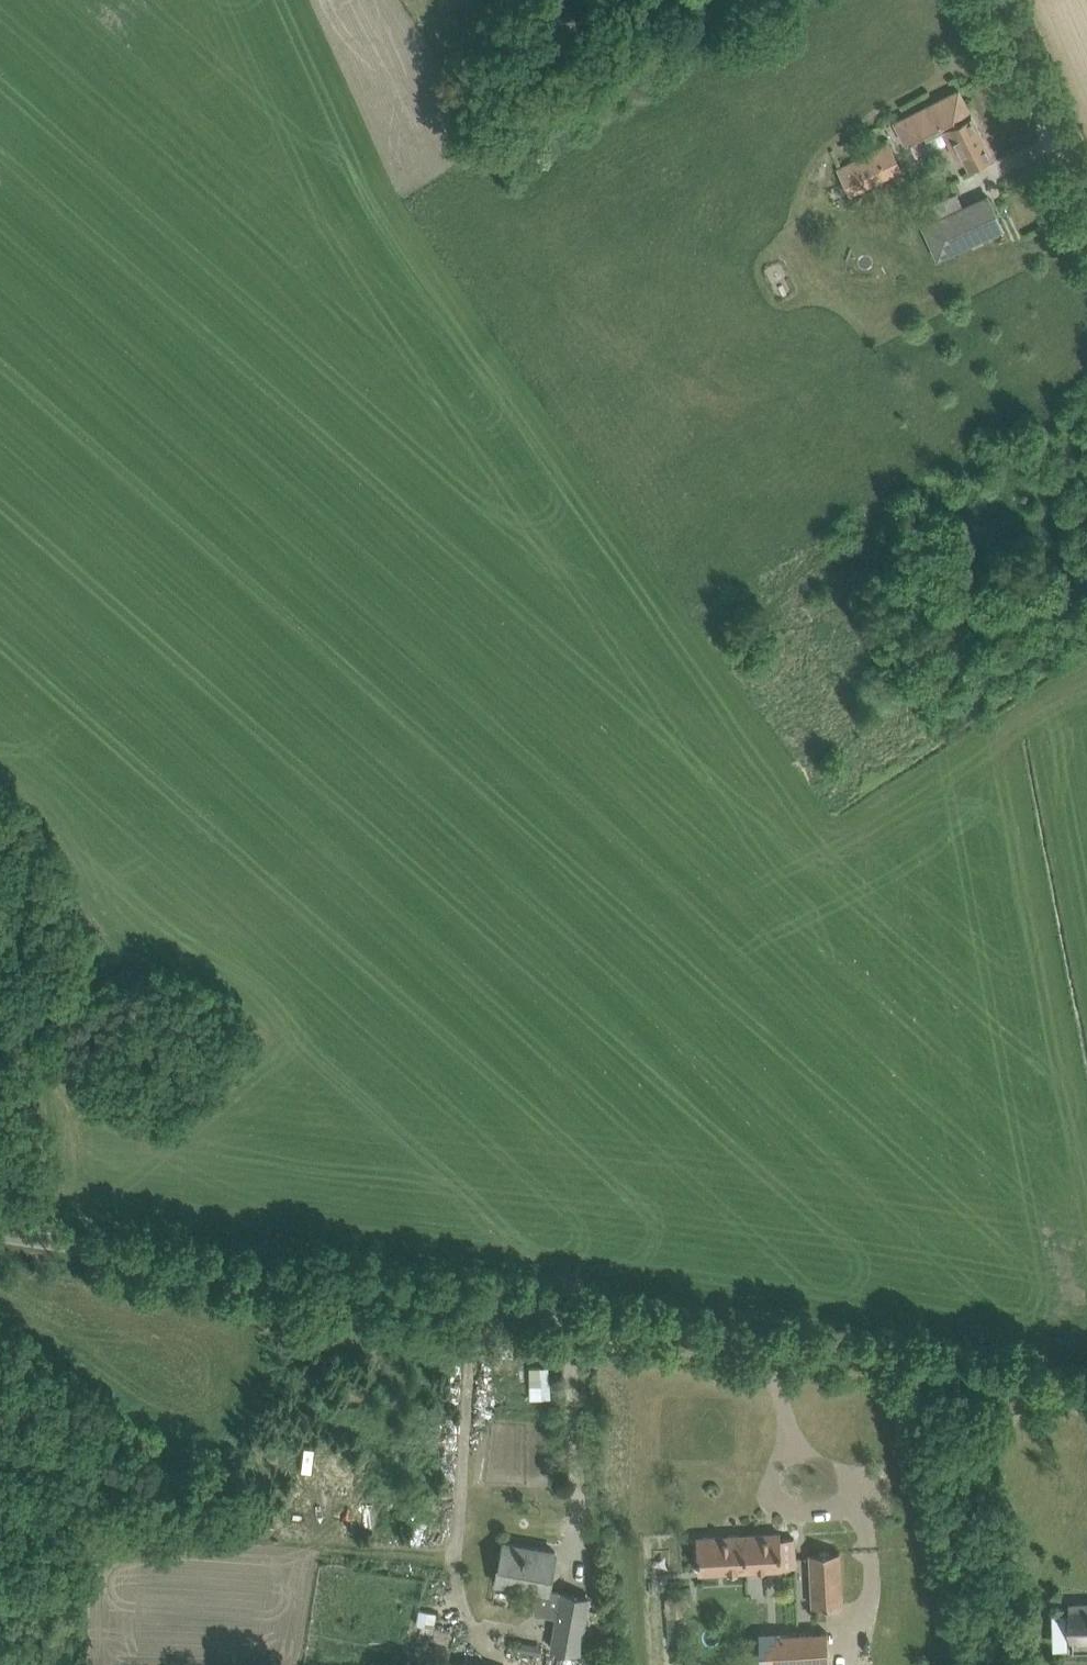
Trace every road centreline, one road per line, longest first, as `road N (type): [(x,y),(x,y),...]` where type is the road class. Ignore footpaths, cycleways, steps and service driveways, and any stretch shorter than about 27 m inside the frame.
road 1 (unclassified): [(1086,1395),(593,1316),(0,1236)]
road 2 (unclassified): [(1086,175),(1003,0)]

